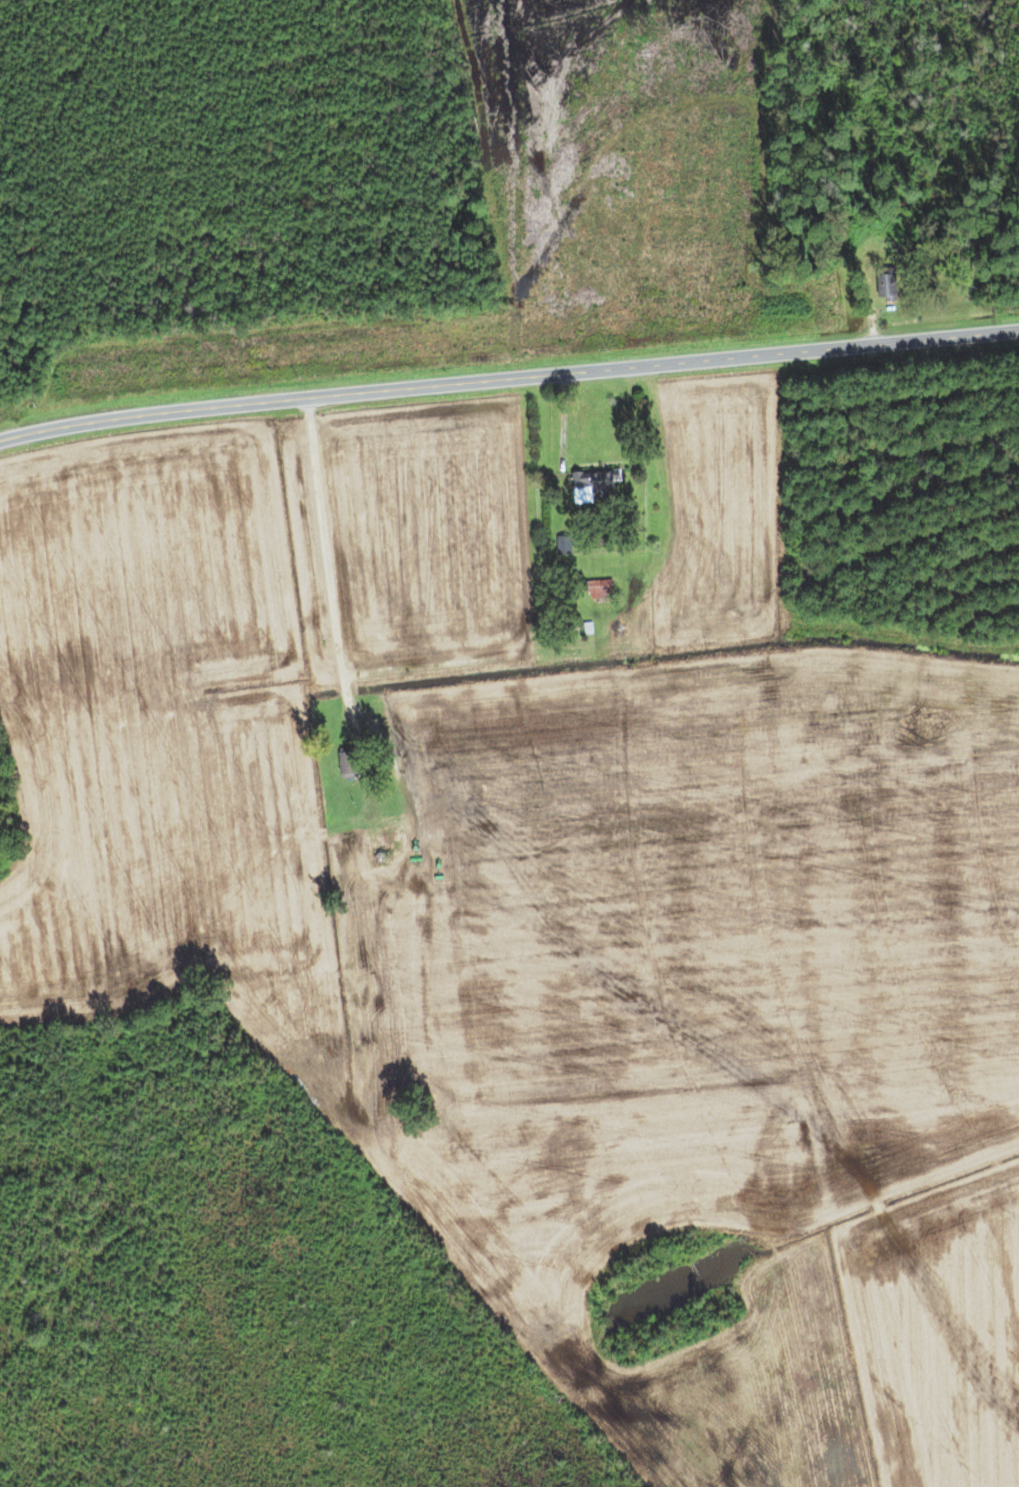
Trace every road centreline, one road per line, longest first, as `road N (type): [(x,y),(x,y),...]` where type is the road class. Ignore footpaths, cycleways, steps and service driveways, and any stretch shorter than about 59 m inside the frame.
road 1 (primary): [(1018,330),(147,414),(0,440)]

